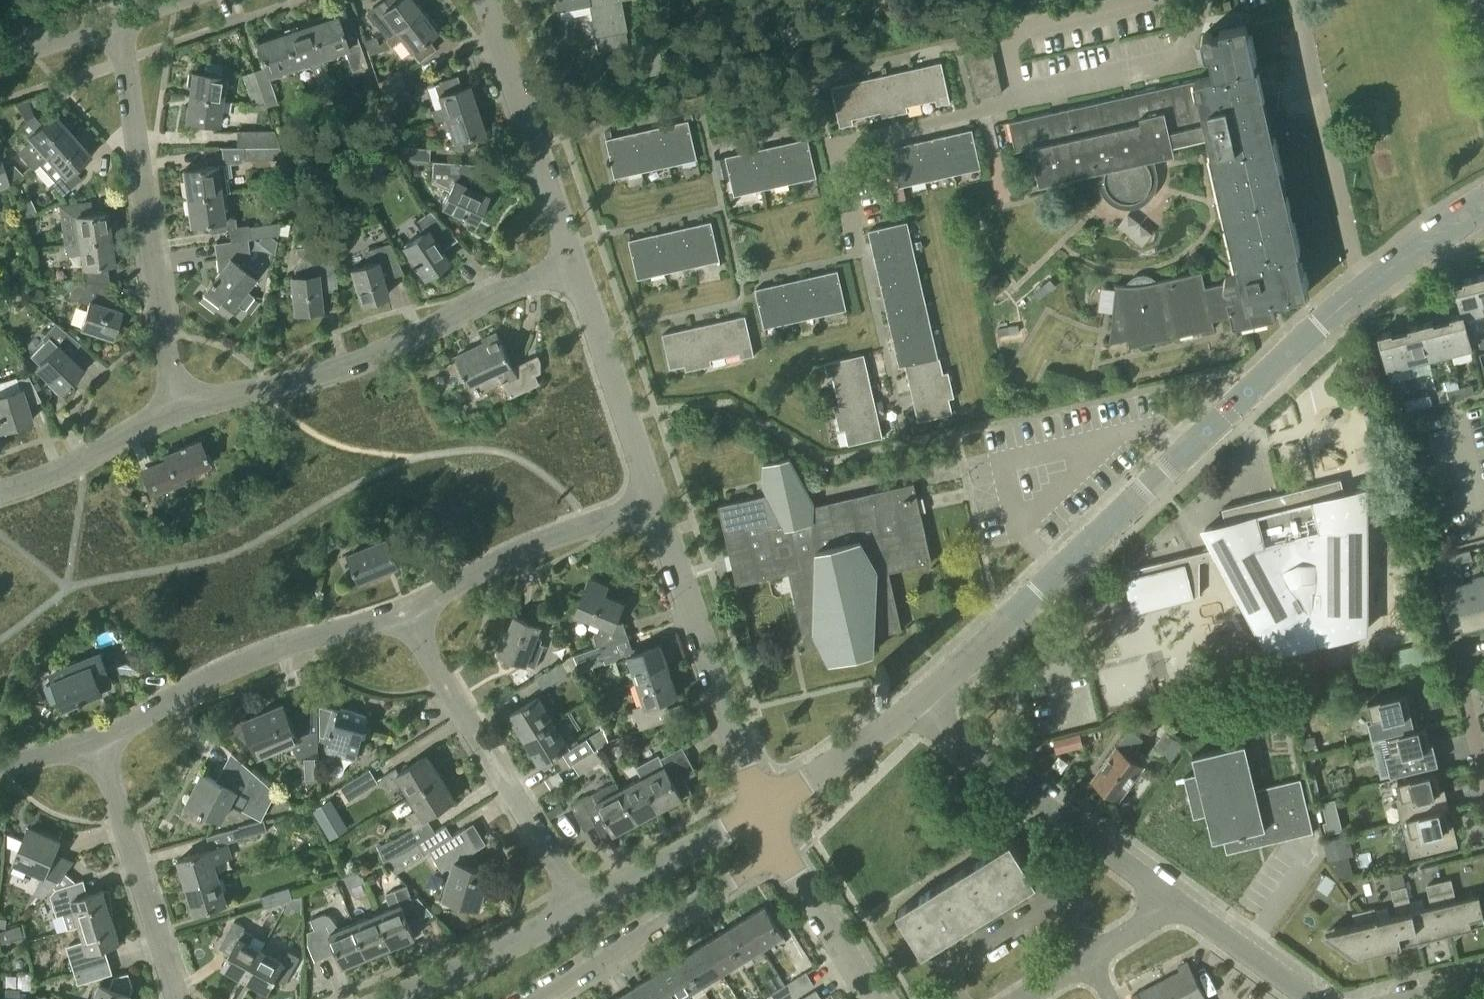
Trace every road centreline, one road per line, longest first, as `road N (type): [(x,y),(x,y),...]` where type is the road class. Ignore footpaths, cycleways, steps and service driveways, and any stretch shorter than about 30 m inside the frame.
road 1 (residential): [(912,710),(1419,238),(1483,204)]
road 2 (residential): [(176,411),(336,369),(574,264)]
road 3 (residential): [(176,411),(119,20)]
road 4 (residential): [(583,909),(401,611)]
road 5 (residential): [(401,611),(244,662),(98,739)]
road 6 (residential): [(1178,899),(912,710)]
road 7 (residential): [(761,811),(653,504)]
road 8 (residential): [(541,998),(781,853)]
road 9 (residential): [(574,264),(486,0)]
road 10 (residential): [(653,504),(540,542),(401,611)]
road 11 (residential): [(177,998),(98,739)]
road 12 (residential): [(653,504),(574,264)]
road 13 (residential): [(395,998),(583,909)]
road 14 (residential): [(583,909),(761,811)]
road 15 (residential): [(0,491),(176,411)]
road 16 (residential): [(761,811),(912,710)]
road 17 (residential): [(1028,998),(1178,899)]
road 18 (residential): [(1323,998),(1178,899)]
road 19 (residential): [(870,998),(781,853)]
road 20 (residential): [(1483,658),(1456,665),(1483,780)]
road 21 (residential): [(0,61),(119,20)]

